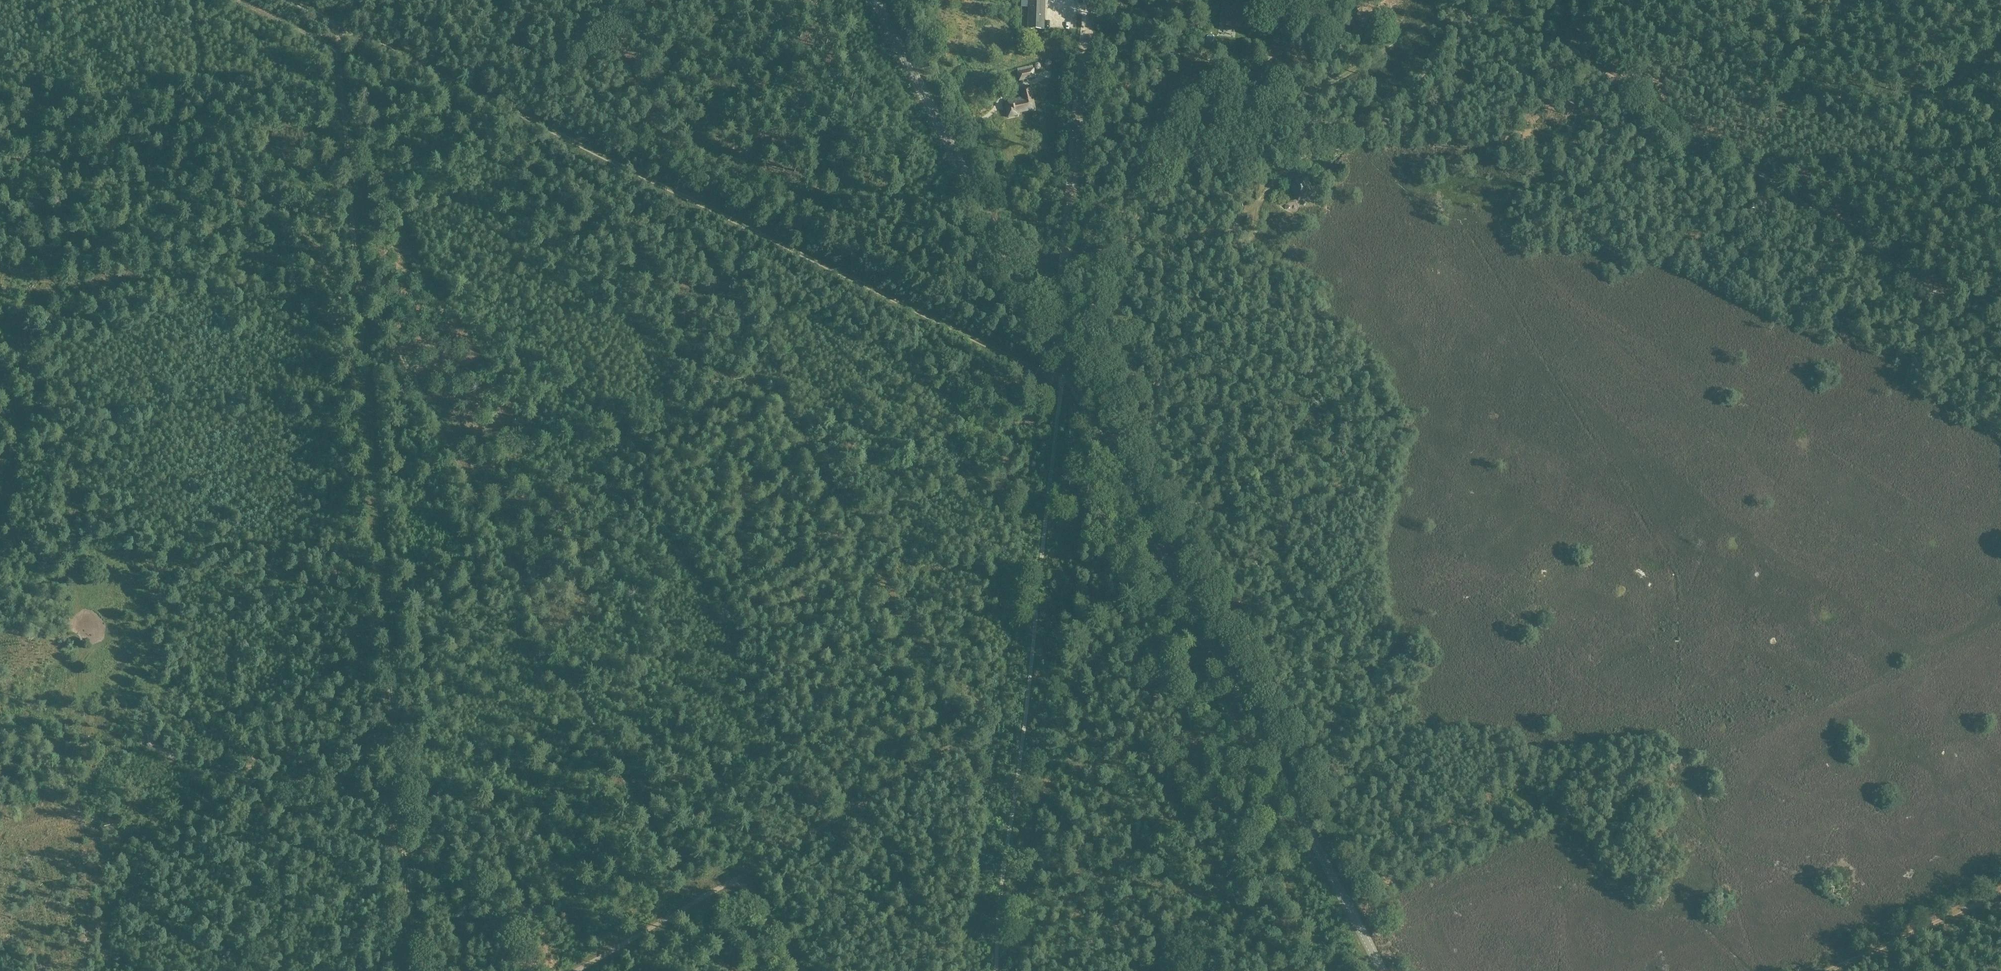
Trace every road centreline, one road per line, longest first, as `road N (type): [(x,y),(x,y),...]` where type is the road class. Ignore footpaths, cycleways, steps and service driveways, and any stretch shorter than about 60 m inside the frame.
road 1 (track): [(1091,0),(1063,364),(1104,299),(1123,236),(1178,168),(1244,122),(1448,13),(1469,9),(1473,28),(1384,123),(1279,175)]
road 2 (tertiary): [(1382,970),(870,0)]
road 3 (track): [(291,0),(1056,379),(1069,375)]
road 4 (track): [(693,901),(356,276)]
road 5 (track): [(356,276),(410,970)]
road 6 (track): [(2000,338),(1587,61),(1577,41),(1591,0)]
road 7 (track): [(693,901),(959,747),(983,785),(1017,790)]
road 8 (track): [(356,276),(240,169),(228,121),(202,75),(206,46),(194,0)]
road 9 (track): [(1150,970),(1067,816),(1056,802),(1017,790)]
road 10 (track): [(338,47),(356,276)]
road 11 (track): [(1823,970),(2000,891)]
road 12 (track): [(575,970),(693,901)]

